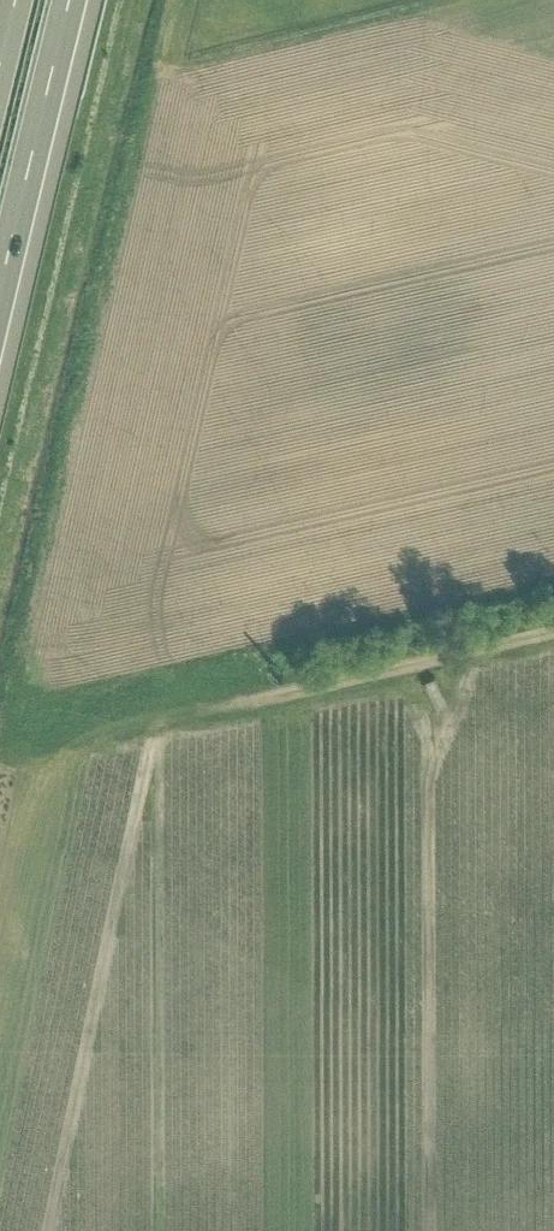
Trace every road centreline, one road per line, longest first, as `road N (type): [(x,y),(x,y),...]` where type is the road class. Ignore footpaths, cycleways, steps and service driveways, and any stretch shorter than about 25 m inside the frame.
road 1 (track): [(553,621),(136,721)]
road 2 (motorway): [(0,288),(68,0)]

